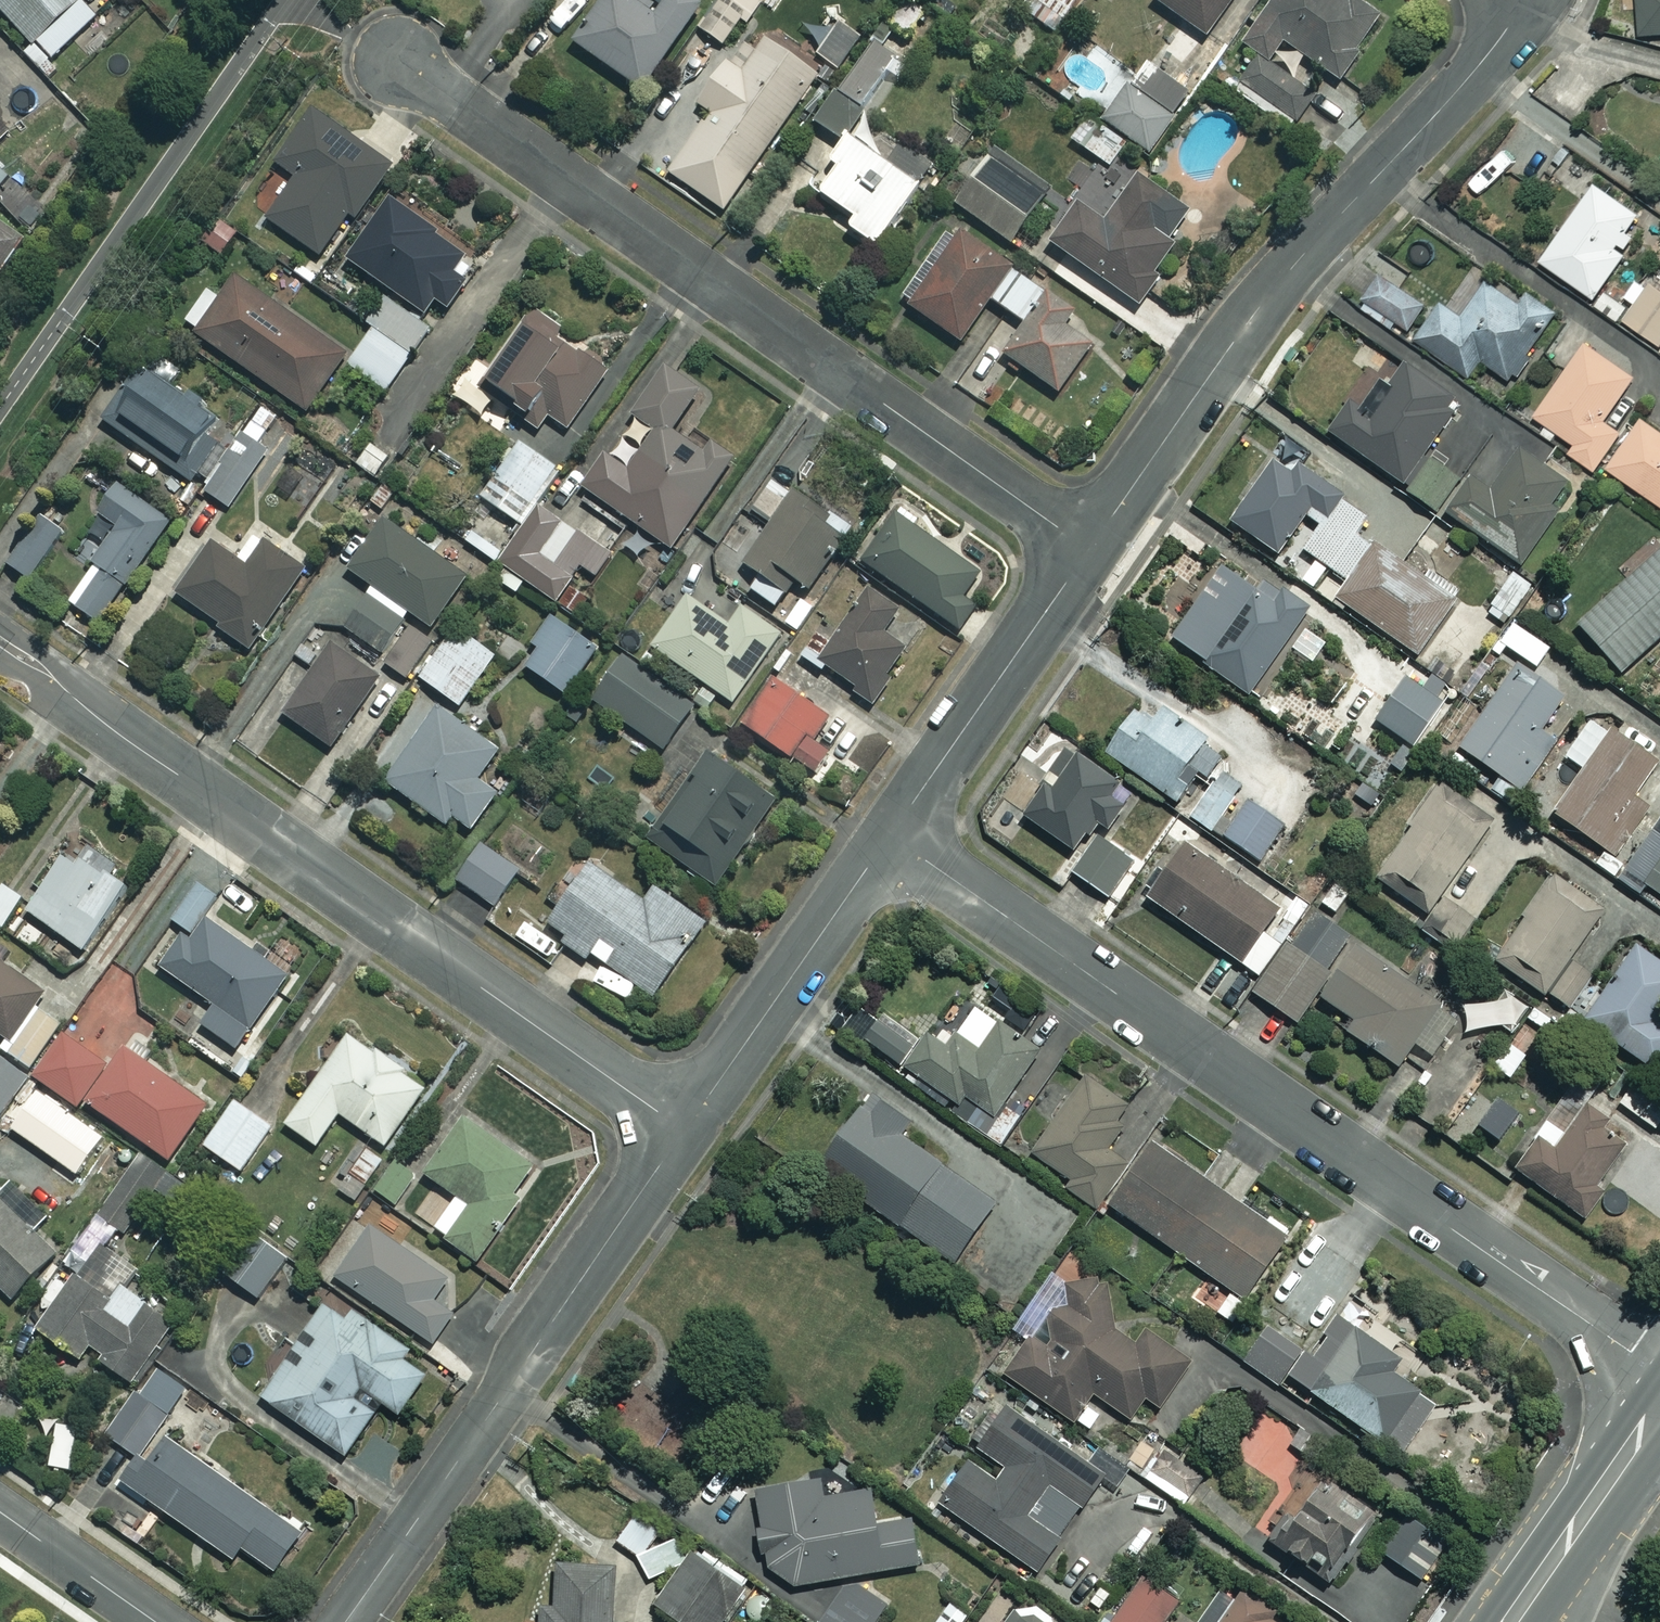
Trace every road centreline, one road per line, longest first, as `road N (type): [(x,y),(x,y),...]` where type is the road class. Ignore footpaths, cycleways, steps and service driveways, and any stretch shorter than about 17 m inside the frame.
road 1 (residential): [(889,836),(1659,1373)]
road 2 (residential): [(396,62),(1089,549)]
road 3 (residential): [(684,1131),(178,776),(0,641)]
road 4 (residential): [(1522,0),(1459,90),(1254,314),(1089,549)]
road 5 (residential): [(684,1131),(344,1621)]
road 6 (residential): [(889,836),(684,1131)]
road 7 (residential): [(1089,549),(889,836)]
road 8 (secondary): [(1659,1406),(1510,1621)]
road 9 (residential): [(157,1621),(0,1512)]

